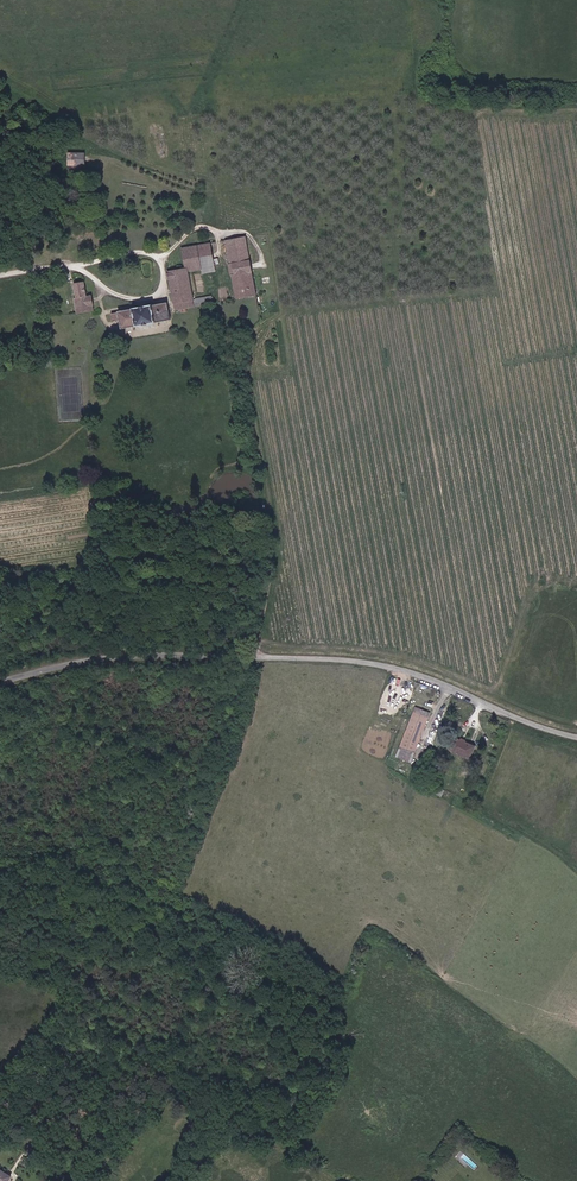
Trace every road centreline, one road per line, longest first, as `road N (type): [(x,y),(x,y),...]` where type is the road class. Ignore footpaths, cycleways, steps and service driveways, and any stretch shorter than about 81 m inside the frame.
road 1 (unclassified): [(576,736),(430,680),(353,661),(128,657),(0,682)]
road 2 (track): [(0,277),(73,267),(137,300),(158,295),(163,286),(159,259),(149,255),(93,264)]

